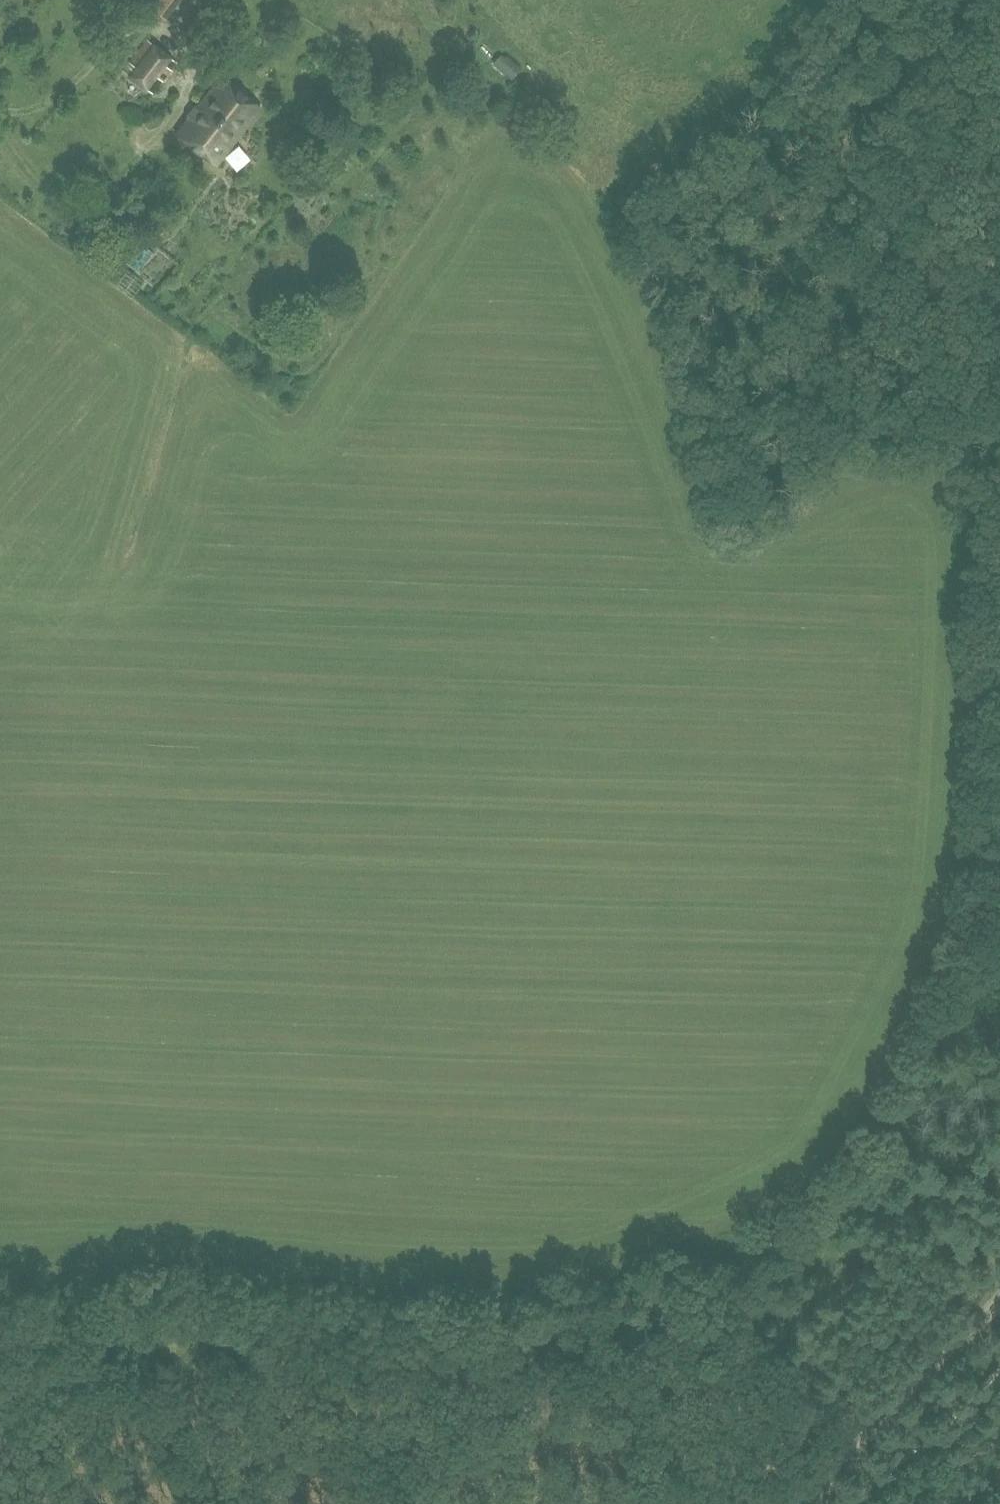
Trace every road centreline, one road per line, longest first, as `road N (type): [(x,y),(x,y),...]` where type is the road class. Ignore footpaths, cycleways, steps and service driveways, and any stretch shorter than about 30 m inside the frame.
road 1 (track): [(798,1503),(999,1300)]
road 2 (track): [(0,105),(13,112),(45,105),(141,16)]
road 3 (track): [(0,128),(41,190),(104,234)]

